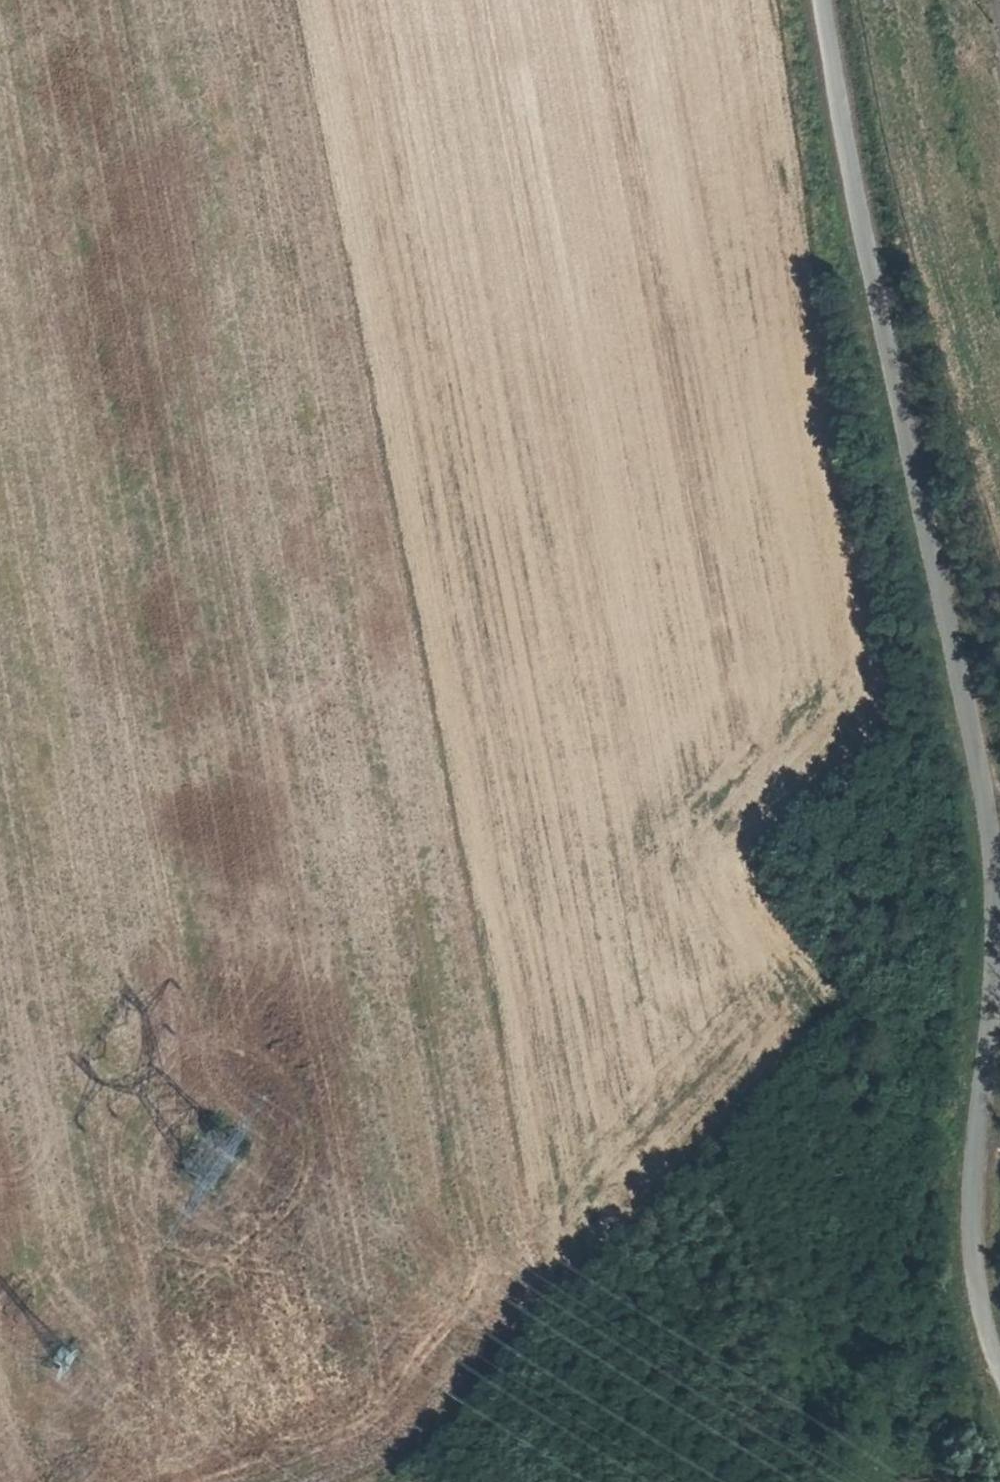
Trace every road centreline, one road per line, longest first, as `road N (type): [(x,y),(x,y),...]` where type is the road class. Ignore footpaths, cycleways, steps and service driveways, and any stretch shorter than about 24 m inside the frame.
road 1 (unclassified): [(999,1365),(971,1223),(996,962),(991,833),(822,0)]

